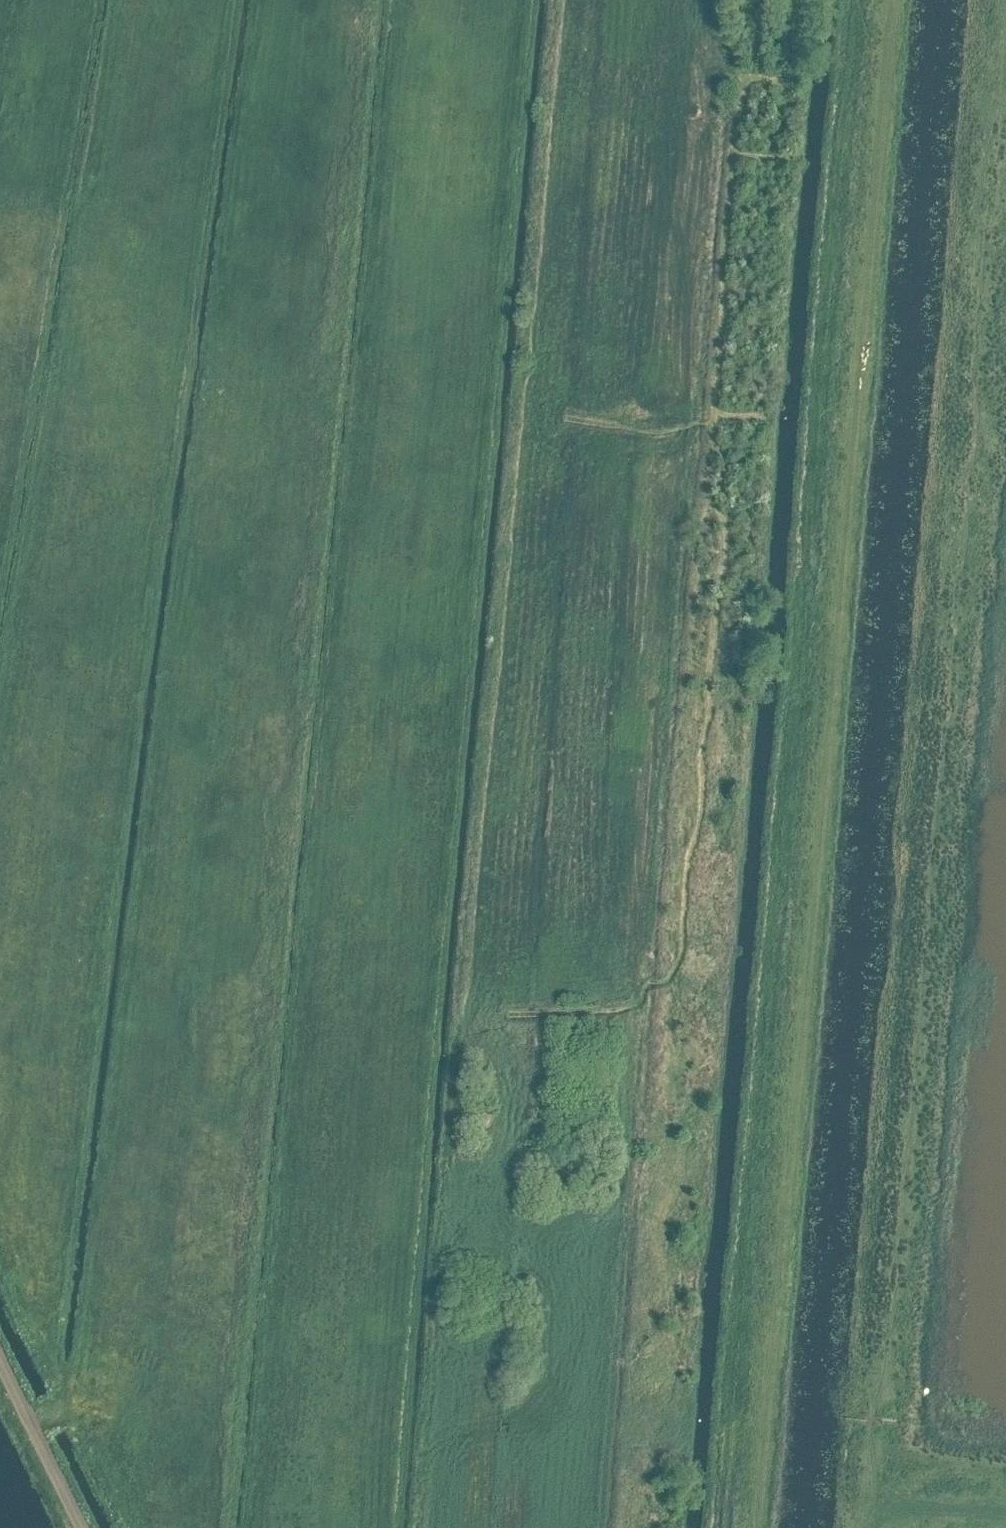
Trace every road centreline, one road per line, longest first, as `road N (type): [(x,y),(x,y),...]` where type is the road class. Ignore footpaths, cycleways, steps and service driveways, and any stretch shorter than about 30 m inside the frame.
road 1 (track): [(0,1355),(85,1527)]

